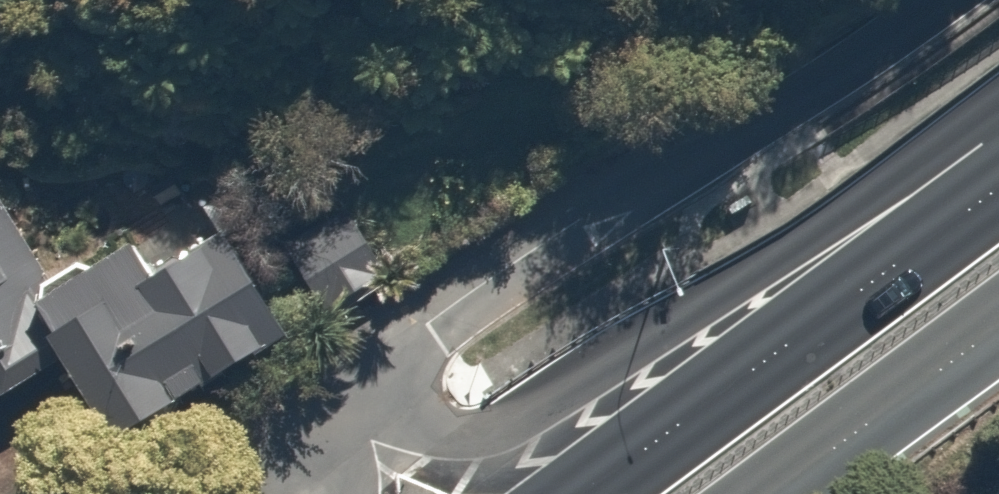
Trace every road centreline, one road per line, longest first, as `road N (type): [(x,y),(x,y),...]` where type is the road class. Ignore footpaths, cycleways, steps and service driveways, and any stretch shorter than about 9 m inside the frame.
road 1 (residential): [(926,0),(840,66),(328,397)]
road 2 (trunk): [(675,396),(998,153)]
road 3 (trunk): [(328,397),(425,435),(490,433),(675,396)]
road 4 (trunk): [(998,329),(773,493)]
road 5 (trunk): [(549,493),(675,396)]
road 6 (residential): [(231,493),(328,397)]

